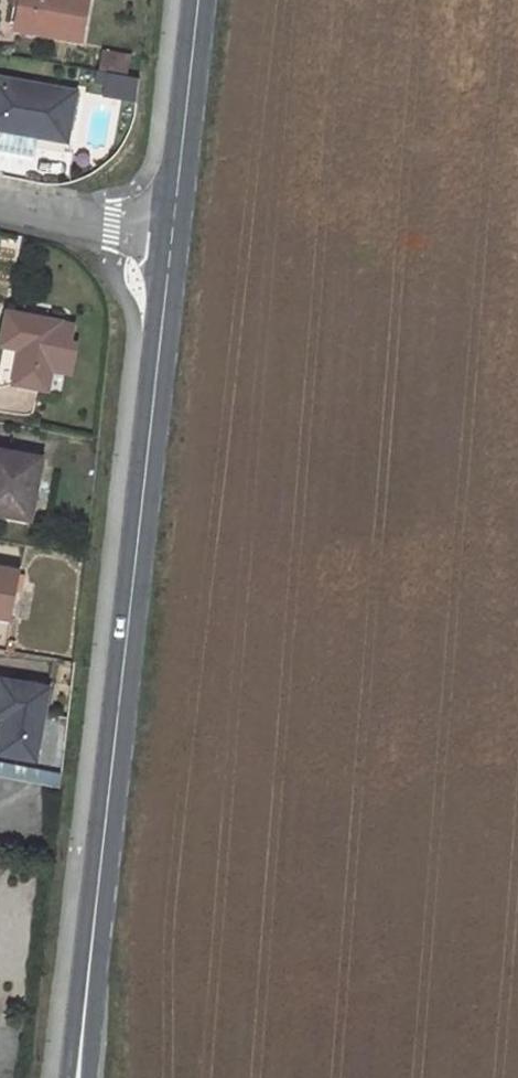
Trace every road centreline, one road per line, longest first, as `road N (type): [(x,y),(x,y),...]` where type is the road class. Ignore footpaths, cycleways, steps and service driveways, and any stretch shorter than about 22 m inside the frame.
road 1 (secondary): [(77,1077),(170,239)]
road 2 (secondary): [(170,239),(195,0)]
road 3 (residential): [(0,204),(170,239)]

